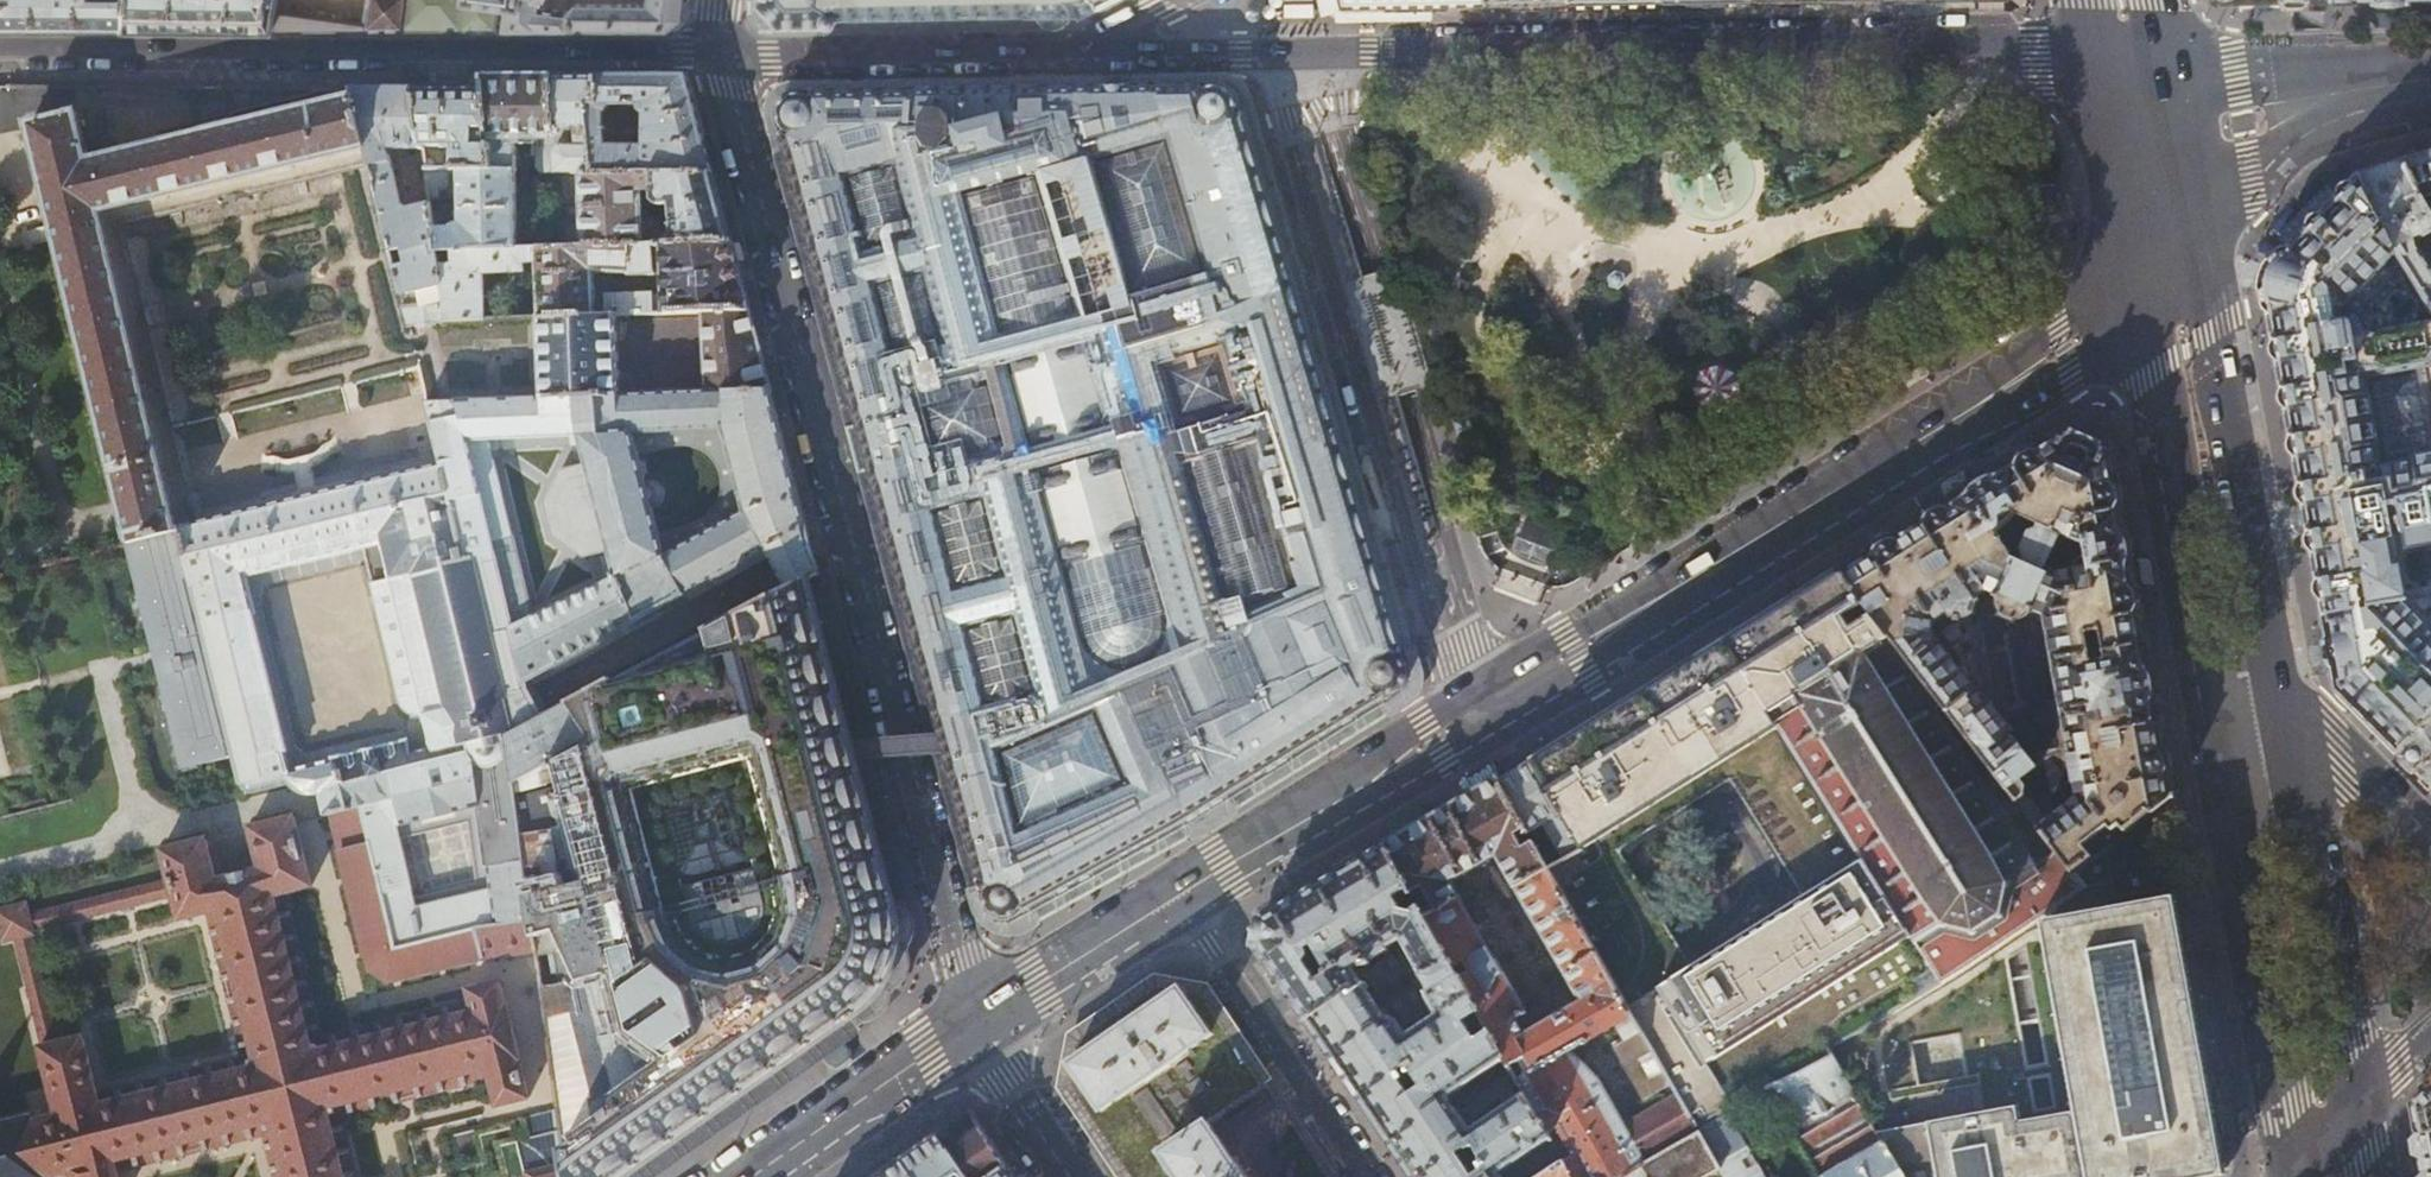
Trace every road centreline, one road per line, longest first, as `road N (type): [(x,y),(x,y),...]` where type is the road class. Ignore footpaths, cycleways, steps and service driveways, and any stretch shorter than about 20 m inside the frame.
road 1 (residential): [(725,53),(974,1022)]
road 2 (residential): [(2101,63),(1992,47),(1272,48)]
road 3 (secondary): [(2138,255),(2064,350),(1475,714)]
road 4 (residential): [(725,53),(0,55)]
road 5 (residential): [(1272,48),(1445,656),(1475,714)]
road 6 (secondary): [(2280,698),(2197,193)]
road 7 (secondary): [(2212,707),(2293,1168)]
road 8 (secondary): [(2138,255),(2212,707)]
road 9 (secondary): [(2361,1094),(2280,698)]
road 10 (secondary): [(1475,714),(1178,893)]
road 11 (residential): [(1070,51),(725,53)]
road 12 (residential): [(1367,1176),(1178,893)]
road 13 (secondary): [(974,1022),(758,1176)]
road 14 (secondary): [(1178,893),(974,1022)]
road 15 (tertiary): [(2280,698),(2430,834)]
road 16 (residential): [(1272,48),(1070,51)]
road 17 (secondary): [(2101,63),(2138,255)]
road 18 (residential): [(1075,1176),(974,1022)]
road 19 (tertiary): [(2197,193),(2342,99)]
road 20 (tertiary): [(2342,99),(2173,73)]
road 21 (secondary): [(2197,193),(2173,73)]

